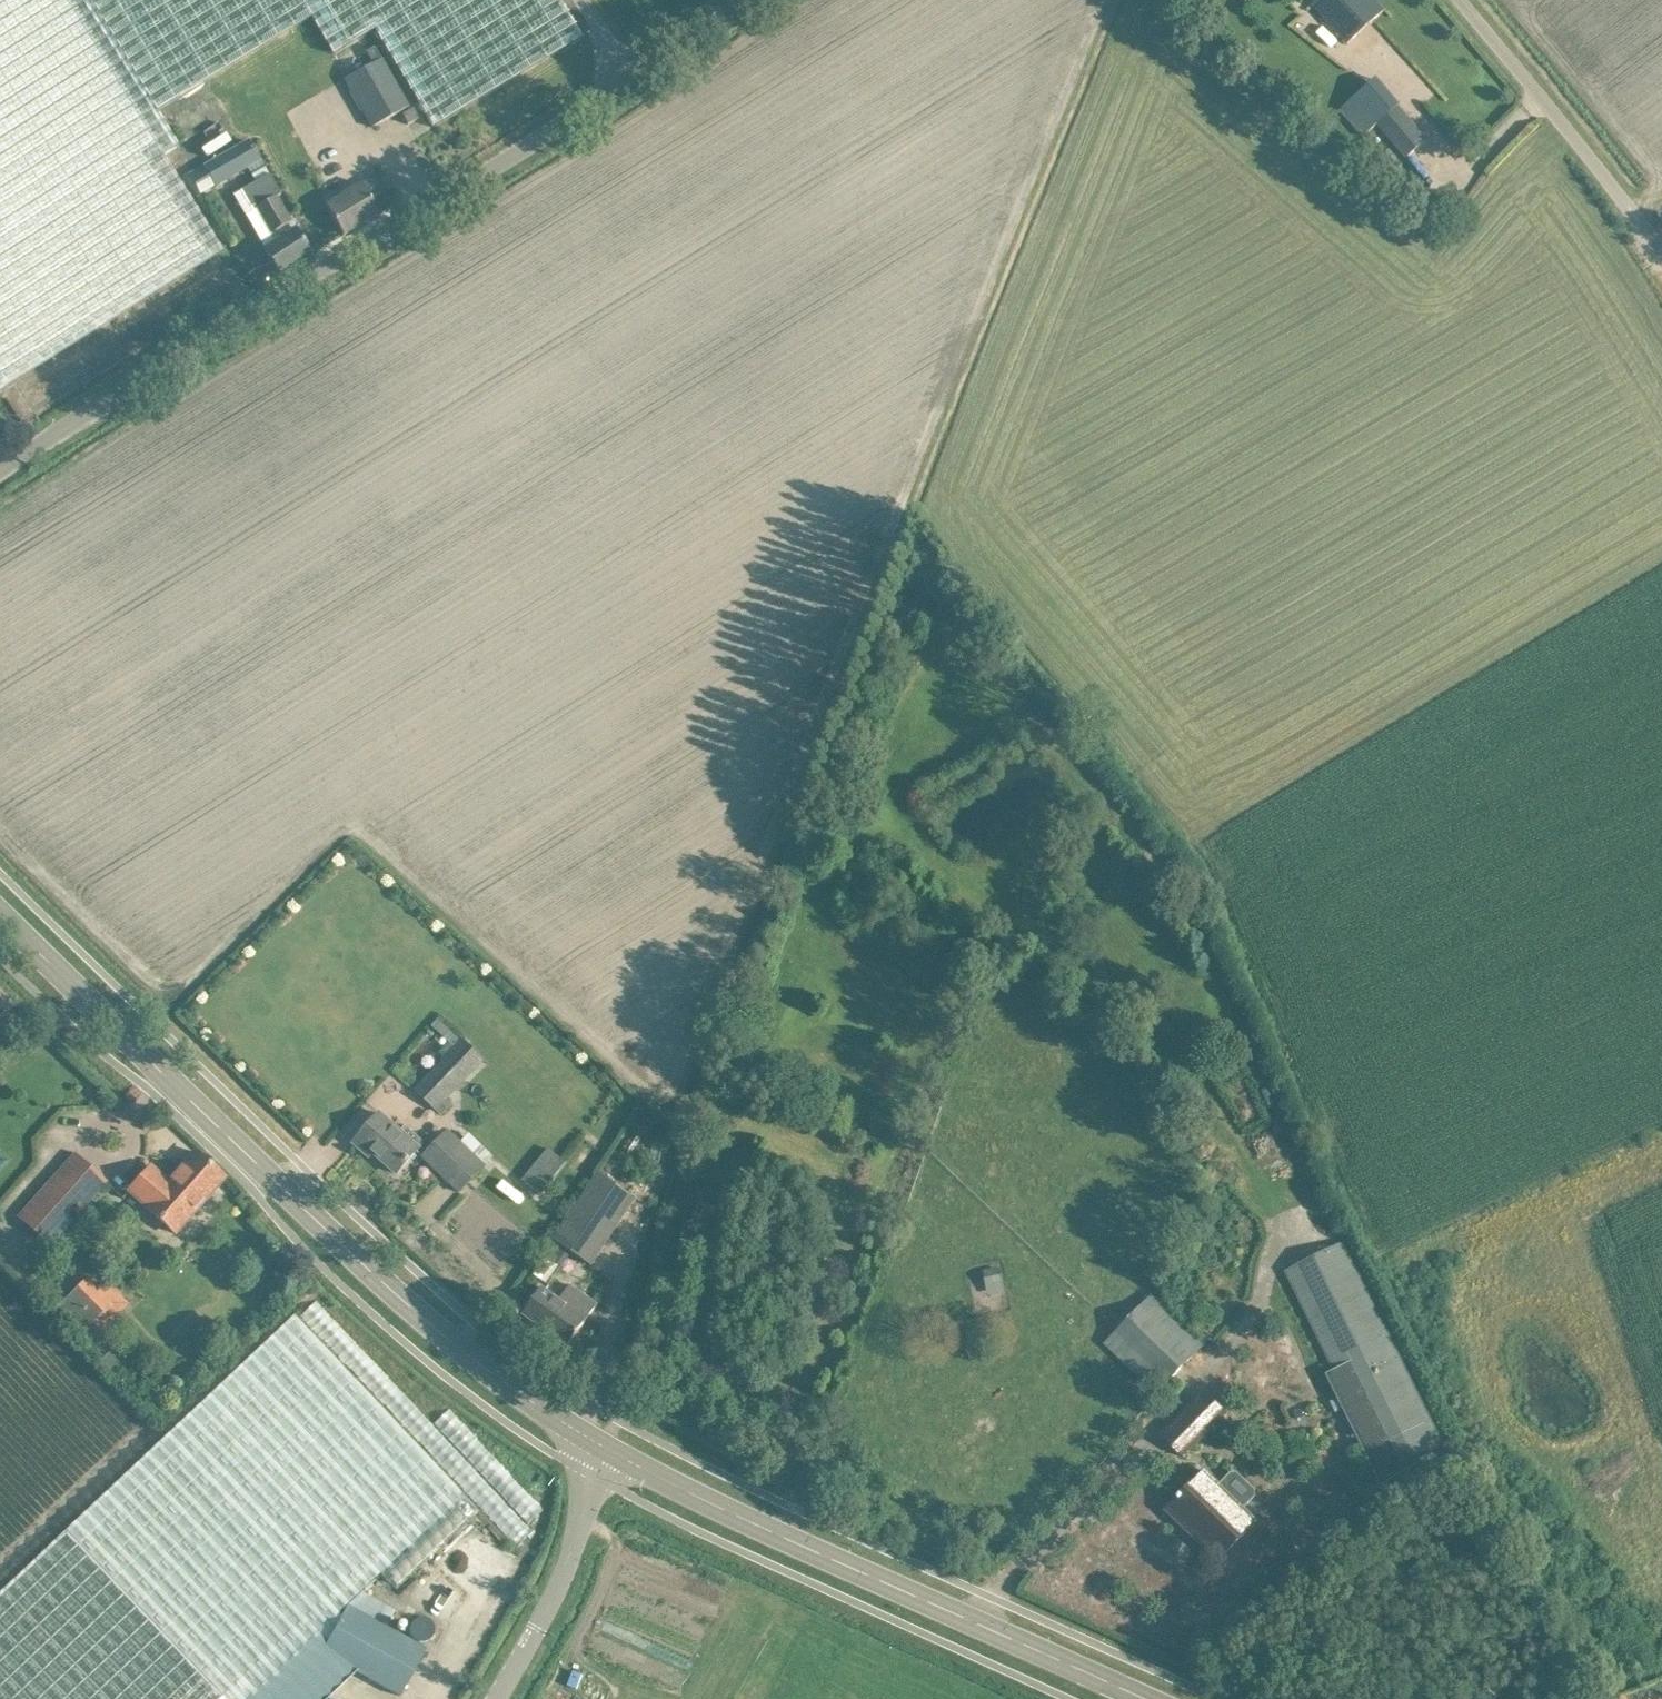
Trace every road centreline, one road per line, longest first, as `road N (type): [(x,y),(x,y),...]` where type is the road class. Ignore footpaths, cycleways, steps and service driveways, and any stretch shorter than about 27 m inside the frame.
road 1 (unclassified): [(0,471),(489,179),(742,0)]
road 2 (secondary): [(607,1447),(499,1376),(366,1265),(0,914)]
road 3 (secondary): [(1145,1698),(771,1531),(607,1447)]
road 4 (residential): [(1661,252),(1460,0)]
road 5 (unclassified): [(492,1698),(533,1624),(607,1447)]

